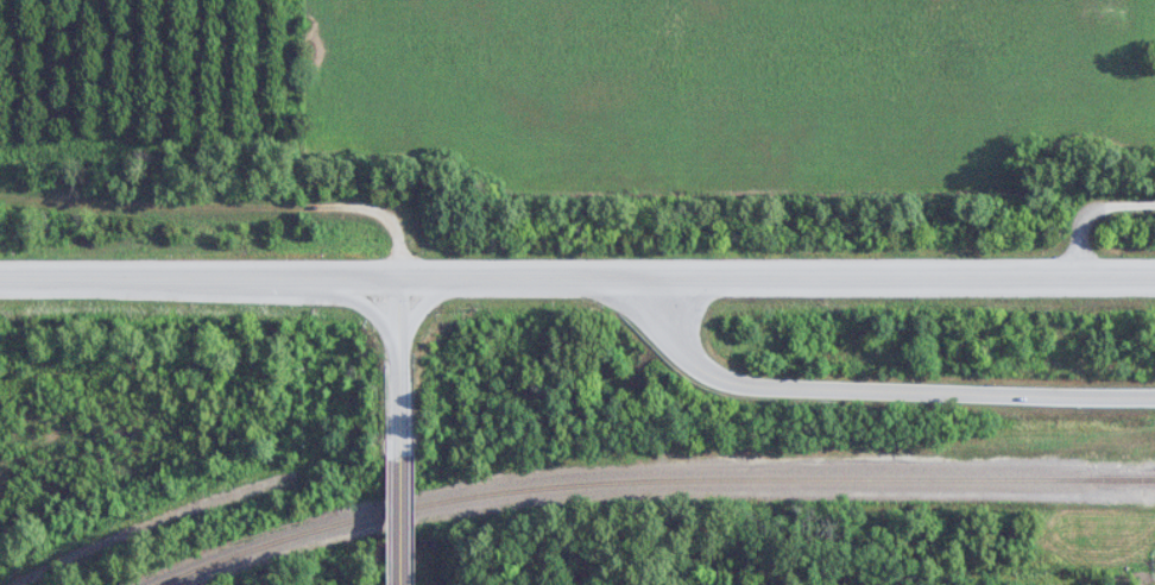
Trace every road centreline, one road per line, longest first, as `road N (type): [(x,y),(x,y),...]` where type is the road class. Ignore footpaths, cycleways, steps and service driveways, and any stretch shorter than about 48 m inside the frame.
road 1 (secondary): [(0,274),(1154,275)]
road 2 (residential): [(664,272),(671,328),(707,371),(753,386),(1154,398)]
road 3 (residential): [(19,584),(183,511),(302,477)]
road 4 (tertiary): [(406,271),(400,446)]
road 5 (tertiary): [(400,446),(402,584)]

